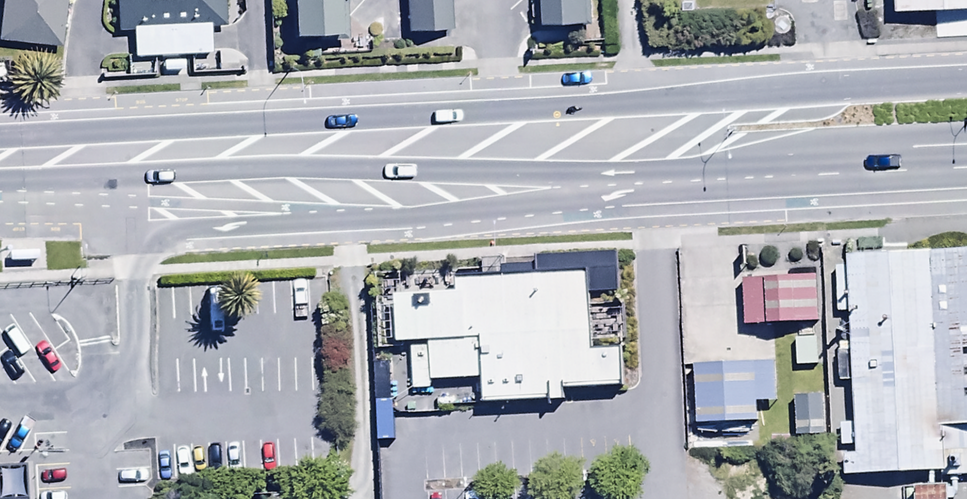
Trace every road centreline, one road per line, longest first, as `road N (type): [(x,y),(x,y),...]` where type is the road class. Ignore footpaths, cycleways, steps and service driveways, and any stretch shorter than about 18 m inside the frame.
road 1 (trunk): [(243,153),(572,110),(966,81)]
road 2 (trunk): [(771,181),(651,186),(243,153)]
road 3 (trunk): [(0,163),(243,153)]
road 4 (trunk): [(966,136),(913,138),(771,181)]
road 5 (trunk): [(966,172),(771,181)]

